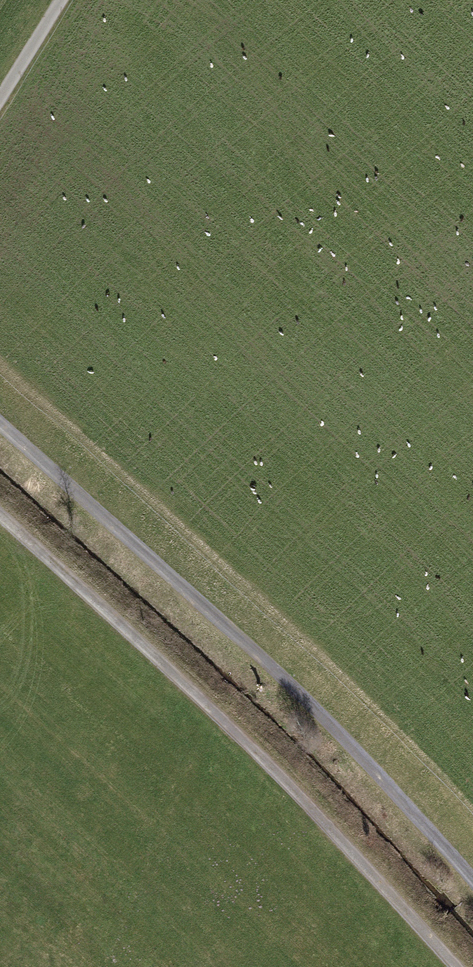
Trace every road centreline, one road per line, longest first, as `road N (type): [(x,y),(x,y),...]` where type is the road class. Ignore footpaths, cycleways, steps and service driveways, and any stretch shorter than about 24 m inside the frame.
road 1 (track): [(472,880),(295,683),(0,424)]
road 2 (track): [(460,966),(281,764),(0,510)]
road 3 (track): [(66,0),(0,108)]

